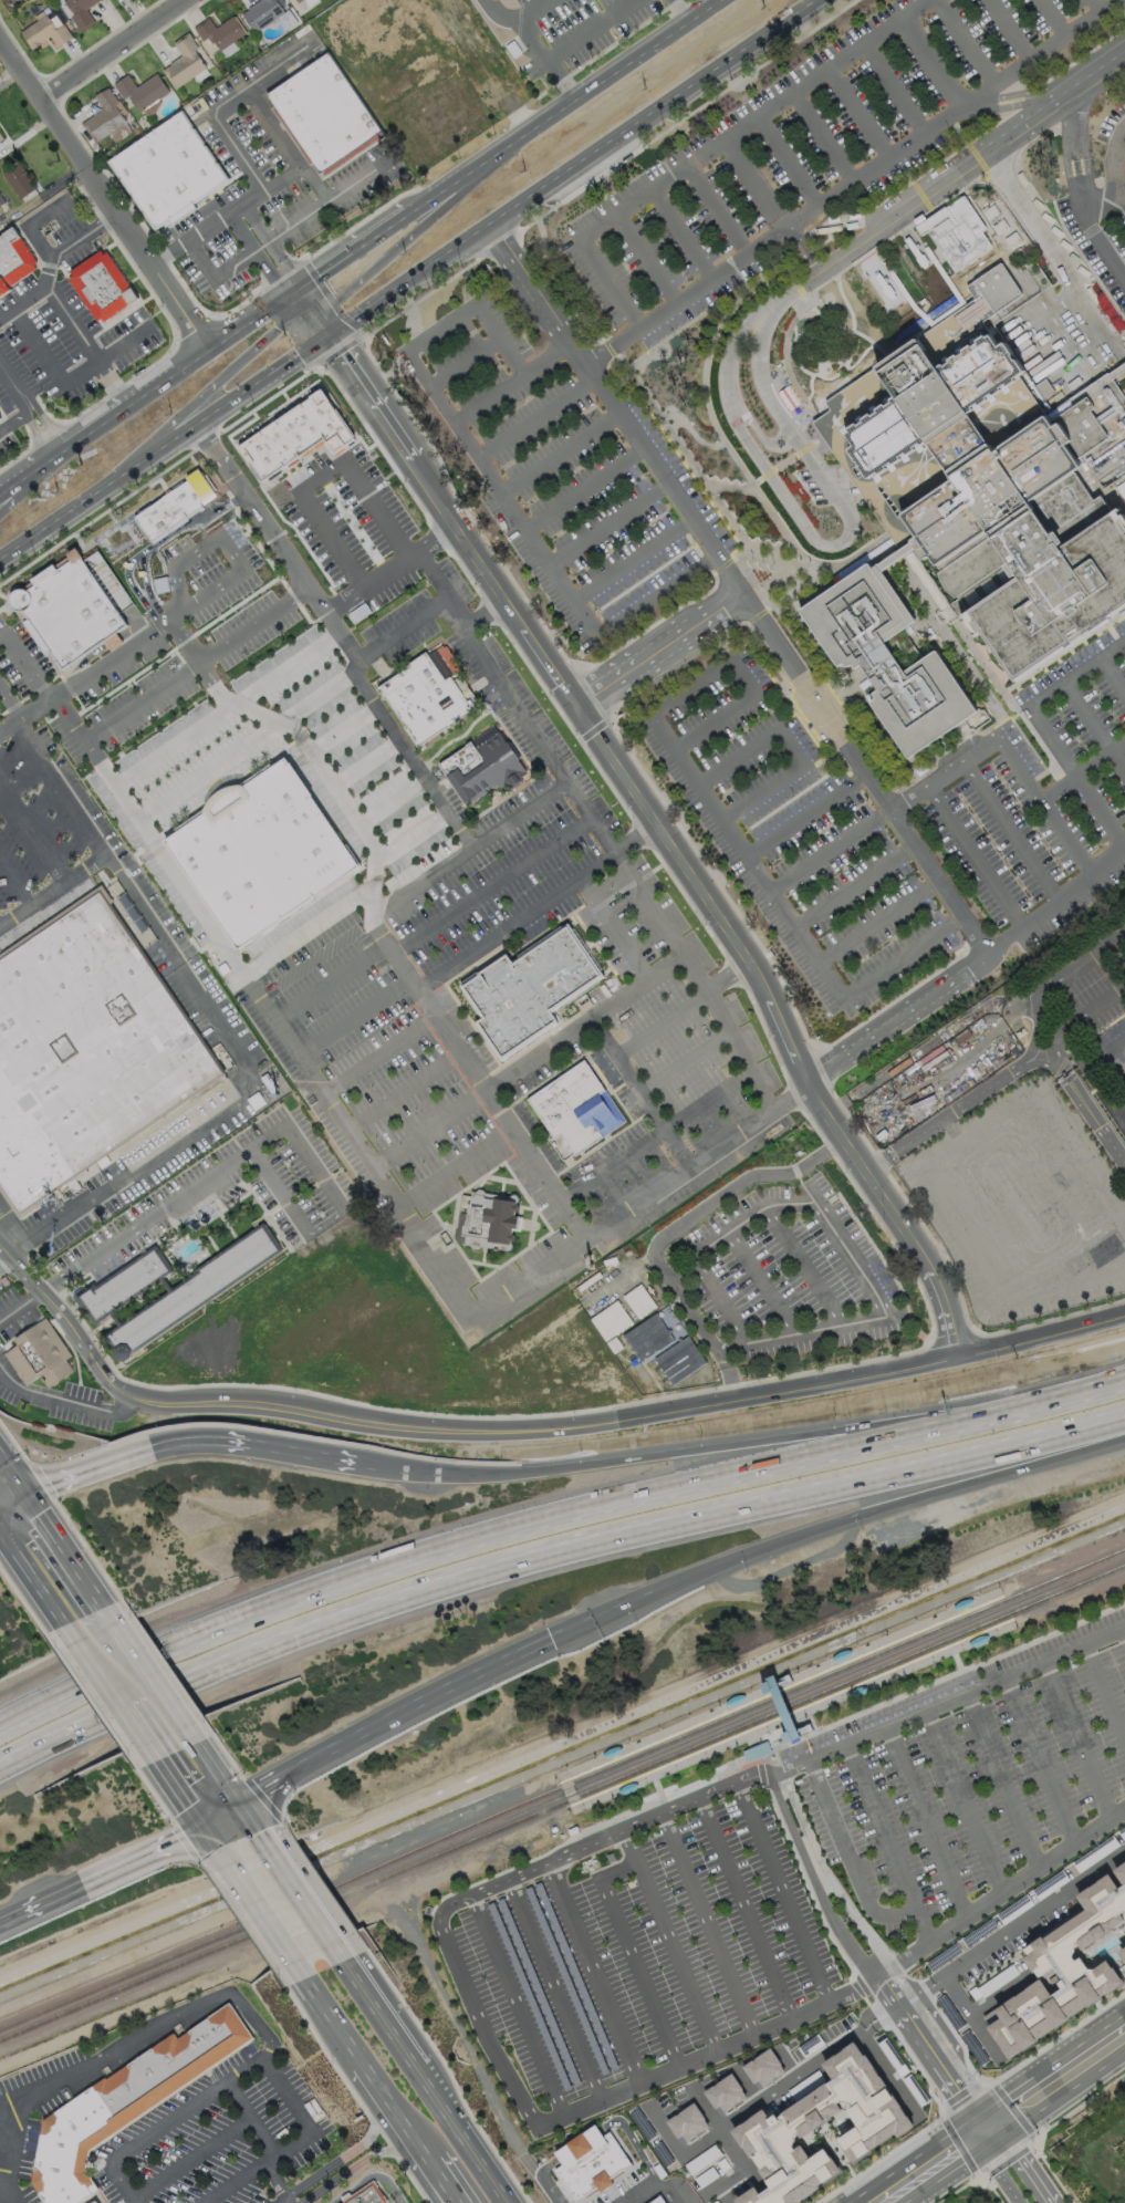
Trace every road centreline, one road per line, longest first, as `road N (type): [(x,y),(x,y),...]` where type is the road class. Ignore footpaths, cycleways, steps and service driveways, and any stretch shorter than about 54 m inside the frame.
road 1 (residential): [(294,288),(747,946),(806,1084),(930,1272),(956,1355)]
road 2 (residential): [(1124,1314),(956,1355),(647,1414),(546,1428),(412,1427),(265,1404),(135,1400),(114,1388),(0,1248)]
road 3 (motorway): [(0,1771),(222,1667),(424,1596),(618,1539),(1124,1416)]
road 4 (motorway): [(1006,1415),(510,1530),(209,1633),(0,1729)]
road 5 (primary): [(195,426),(818,0)]
road 6 (motorway): [(1006,1415),(945,1413),(521,1472),(362,1466)]
road 7 (motorway): [(551,1638),(881,1507),(1124,1438)]
road 8 (primary): [(716,0),(405,212)]
road 9 (motorway): [(362,1466),(270,1445),(185,1442),(0,1499)]
road 10 (residential): [(207,344),(0,38)]
road 11 (motorway): [(262,1792),(551,1638)]
road 12 (track): [(543,2175),(507,2129),(406,1916)]
road 13 (primary): [(521,134),(468,196),(335,290),(325,311),(327,336)]
road 14 (primary): [(294,288),(59,447)]
road 15 (primary): [(107,485),(167,408),(282,328),(294,288)]
road 16 (motorway): [(0,1926),(222,1817)]
road 17 (primary): [(0,561),(195,426)]
road 18 (residential): [(181,0),(38,96)]
road 19 (primary): [(516,2202),(419,2068)]
road 20 (primary): [(419,2068),(329,1941)]
road 21 (secondary): [(1124,2030),(999,2118)]
road 22 (primary): [(169,1743),(91,1631)]
road 23 (primary): [(405,212),(294,288)]
road 24 (primary): [(218,1854),(294,1965)]
road 25 (primary): [(329,1941),(257,1828)]
road 26 (primary): [(77,1612),(0,1510)]
road 27 (motorway): [(1124,1380),(1006,1415)]
road 28 (primary): [(360,2064),(427,2164)]
road 29 (secondary): [(977,2133),(879,2202)]

